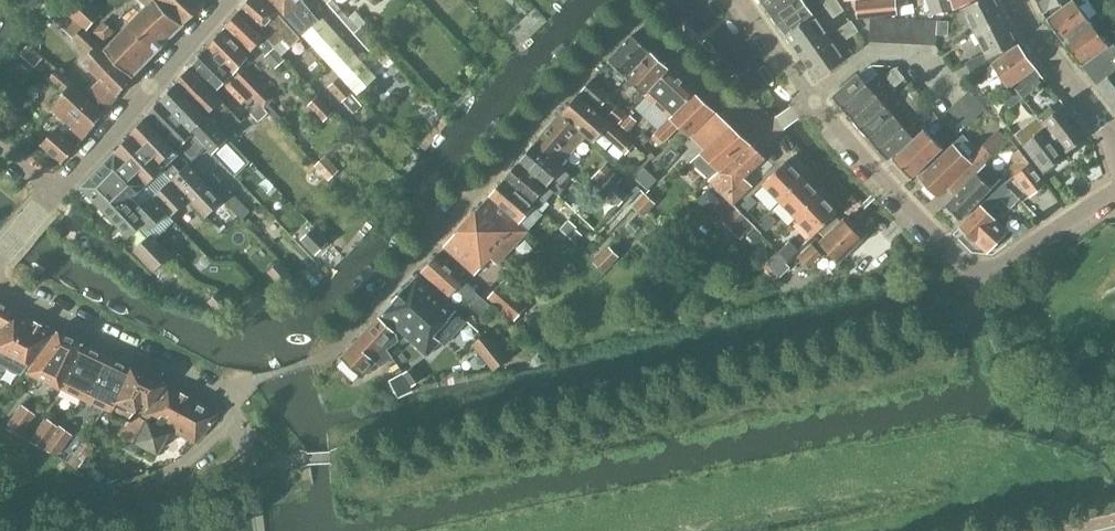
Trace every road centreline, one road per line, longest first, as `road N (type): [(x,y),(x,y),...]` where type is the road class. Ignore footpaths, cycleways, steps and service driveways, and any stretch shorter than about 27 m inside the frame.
road 1 (residential): [(228,393),(337,350),(630,9),(765,138),(816,101)]
road 2 (residential): [(1114,193),(1008,266),(977,271),(955,259),(816,101)]
road 3 (residential): [(232,0),(58,191)]
road 4 (residential): [(228,393),(211,393),(0,283)]
road 5 (tertiary): [(1020,0),(1046,54),(1114,139)]
road 6 (residential): [(816,101),(744,0)]

